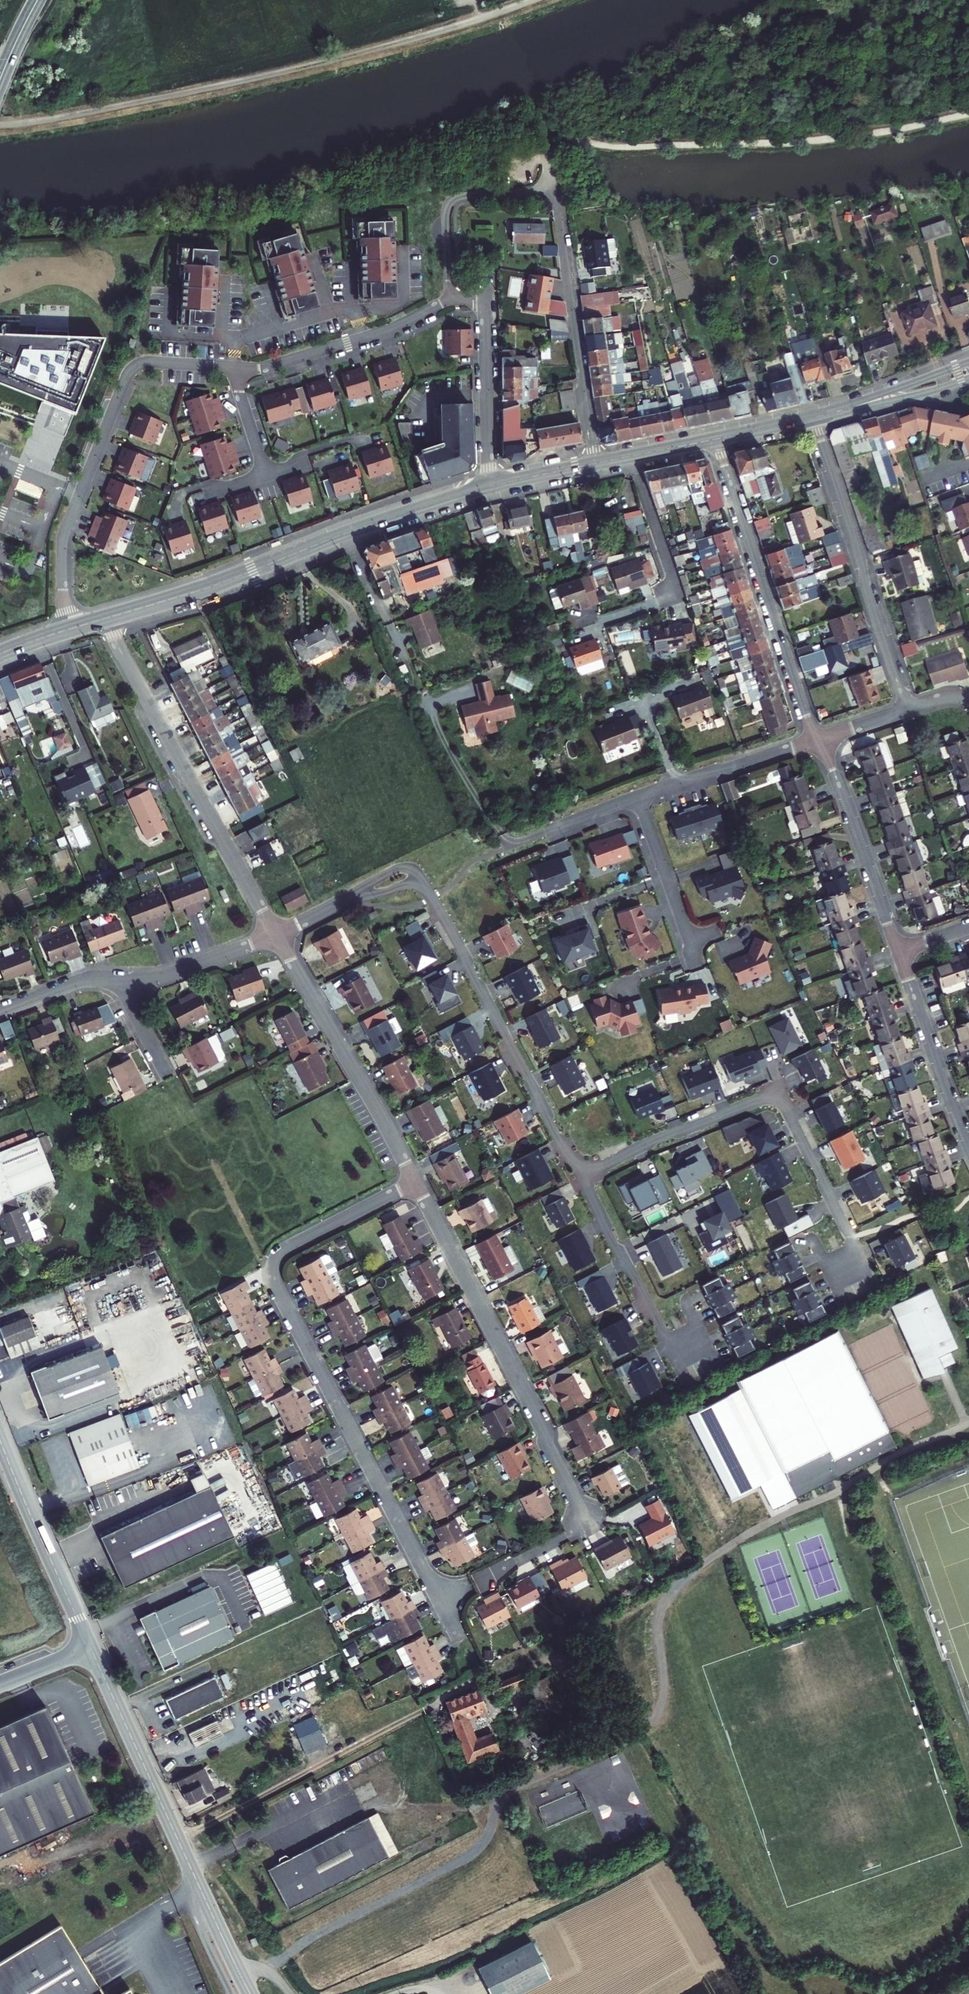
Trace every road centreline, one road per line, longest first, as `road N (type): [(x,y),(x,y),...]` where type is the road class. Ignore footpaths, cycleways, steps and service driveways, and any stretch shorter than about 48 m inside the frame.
road 1 (residential): [(415,1183),(286,1247),(272,1273),(458,1638)]
road 2 (residential): [(415,1183),(582,1515),(577,1529),(516,1561)]
road 3 (primary): [(490,486),(105,619)]
road 4 (residential): [(583,1177),(654,1141),(776,1099),(850,1238),(846,1271)]
road 5 (residential): [(235,367),(146,362),(127,374),(65,531),(70,629)]
road 6 (residential): [(276,934),(105,619)]
road 7 (tertiary): [(91,1648),(238,1970)]
road 8 (residential): [(424,884),(583,1177)]
road 9 (residential): [(716,439),(814,740)]
road 10 (residential): [(595,463),(550,159)]
road 11 (residential): [(906,709),(813,418)]
road 12 (residential): [(276,934),(415,1183)]
road 13 (residential): [(450,298),(376,335),(267,367),(235,367)]
road 14 (residential): [(814,740),(833,771),(898,951)]
road 15 (tertiary): [(0,1440),(91,1648)]
road 16 (residential): [(632,456),(673,589),(666,599),(603,620)]
road 17 (residential): [(583,1177),(663,1334),(688,1350)]
road 18 (residential): [(485,281),(490,486)]
road 19 (residential): [(898,951),(968,1143)]
road 20 (residential): [(636,796),(814,740)]
road 21 (primary): [(968,362),(813,418)]
road 22 (primary): [(813,418),(968,379)]
road 23 (residential): [(691,943),(636,796)]
road 24 (residential): [(276,934),(170,974),(129,977)]
road 25 (residential): [(504,849),(636,796)]
road 26 (residential): [(129,977),(86,979),(0,1011)]

